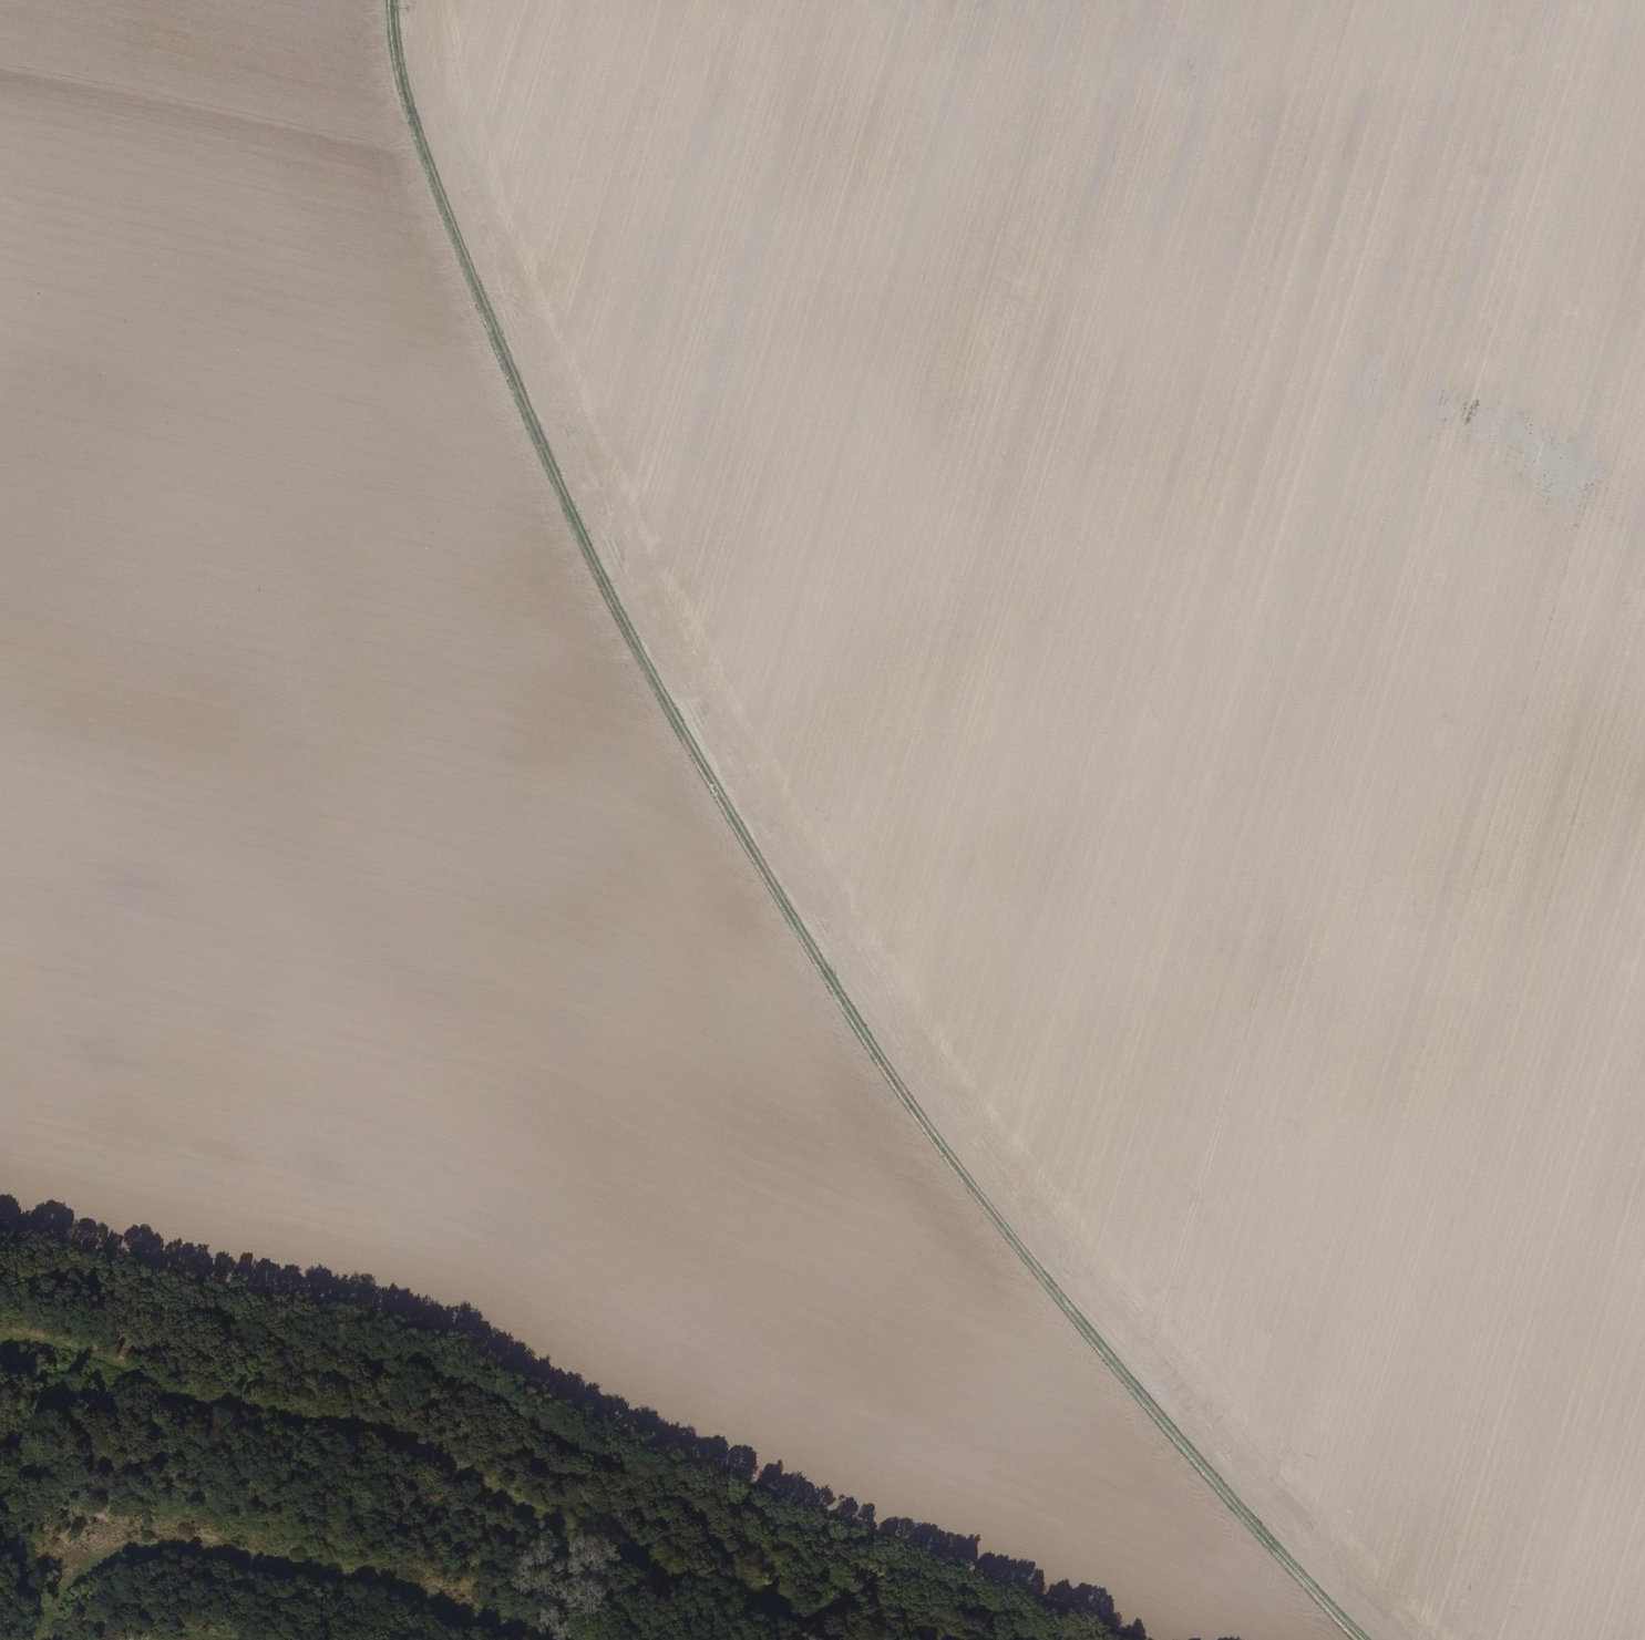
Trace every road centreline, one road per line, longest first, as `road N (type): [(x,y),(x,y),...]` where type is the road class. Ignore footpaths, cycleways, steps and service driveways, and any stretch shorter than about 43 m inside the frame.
road 1 (track): [(1375,1639),(972,1178),(815,948),(577,524),(484,303),(410,97),(392,0)]

